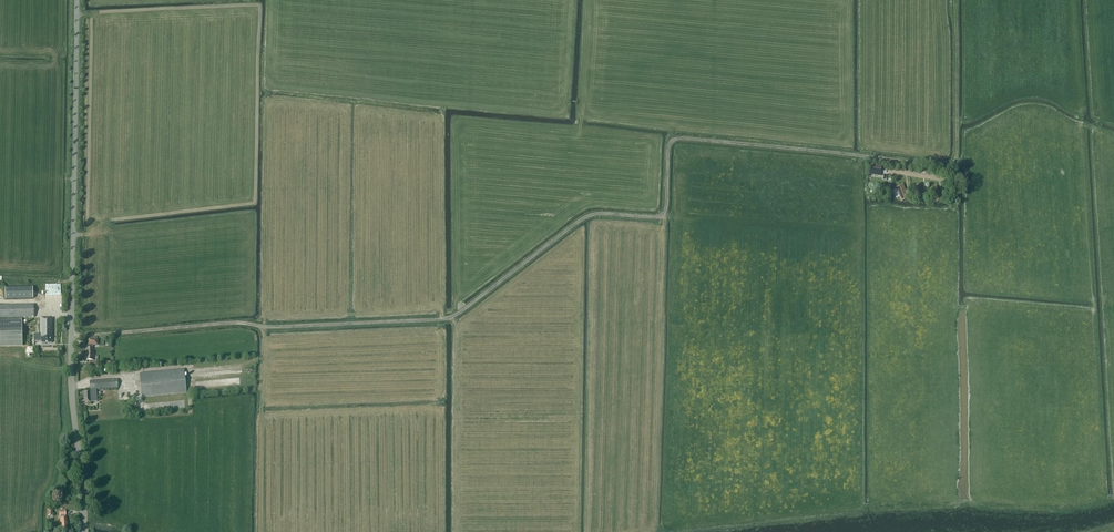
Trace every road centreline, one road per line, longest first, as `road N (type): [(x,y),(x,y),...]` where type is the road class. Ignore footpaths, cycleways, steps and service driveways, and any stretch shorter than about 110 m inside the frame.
road 1 (unclassified): [(71,337),(233,324),(441,322),(594,216),(663,217),(669,146),(678,139),(953,165)]
road 2 (tertiary): [(71,337),(78,0)]
road 3 (tertiary): [(84,531),(71,337)]
road 4 (track): [(956,0),(953,165)]

